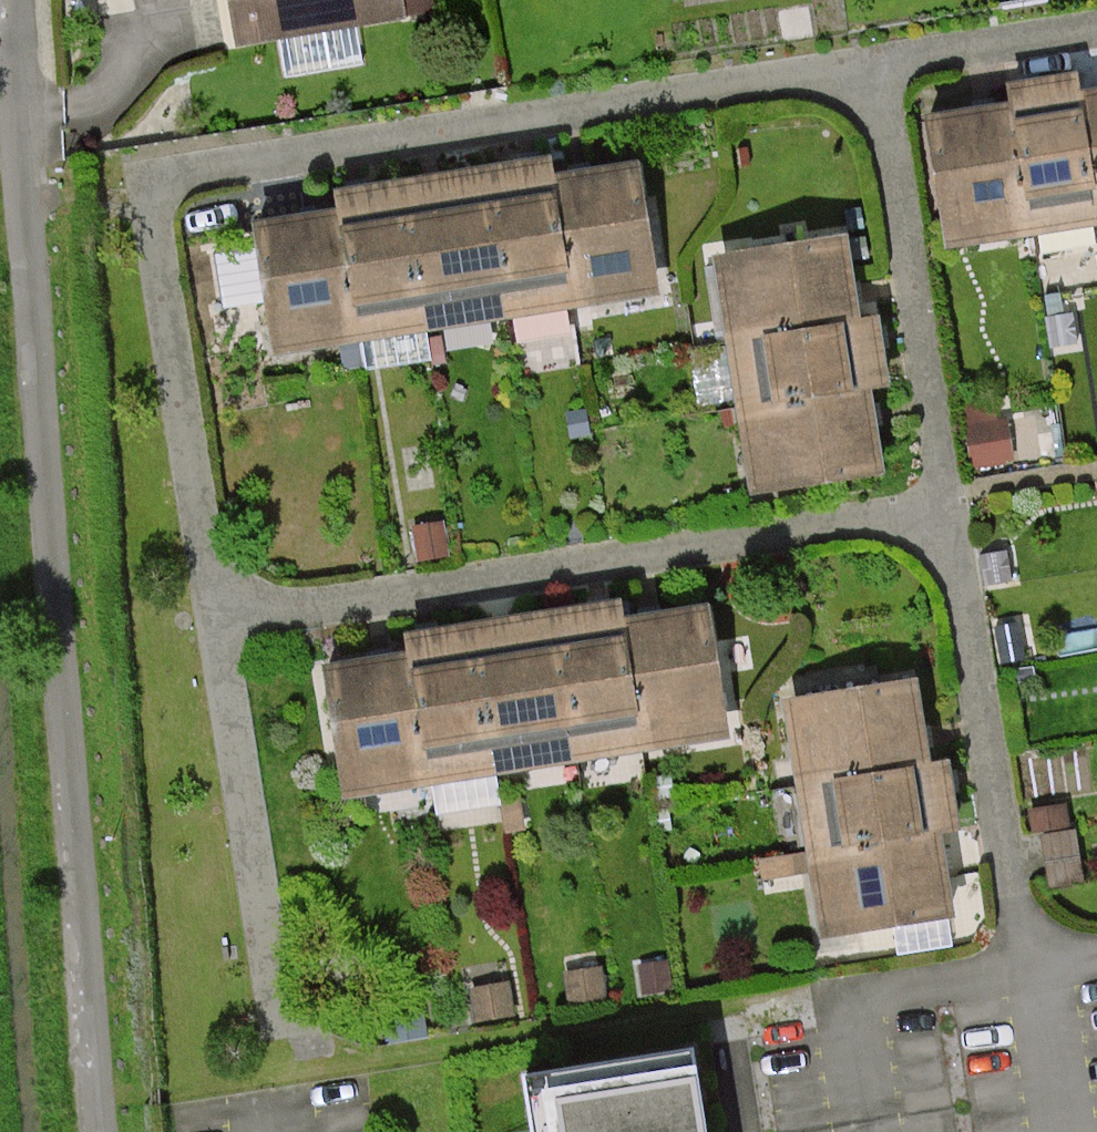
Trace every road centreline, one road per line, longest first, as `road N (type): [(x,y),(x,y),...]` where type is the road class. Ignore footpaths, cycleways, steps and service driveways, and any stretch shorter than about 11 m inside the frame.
road 1 (residential): [(879,66),(219,164),(172,181),(162,196),(161,253),(213,620)]
road 2 (unclassified): [(13,0),(98,1131)]
road 3 (residential): [(213,620),(950,512)]
road 4 (residential): [(1096,970),(1019,983),(950,512)]
road 5 (residential): [(950,512),(879,66)]
road 6 (residential): [(213,620),(279,1025)]
road 7 (residential): [(879,66),(1096,29)]

